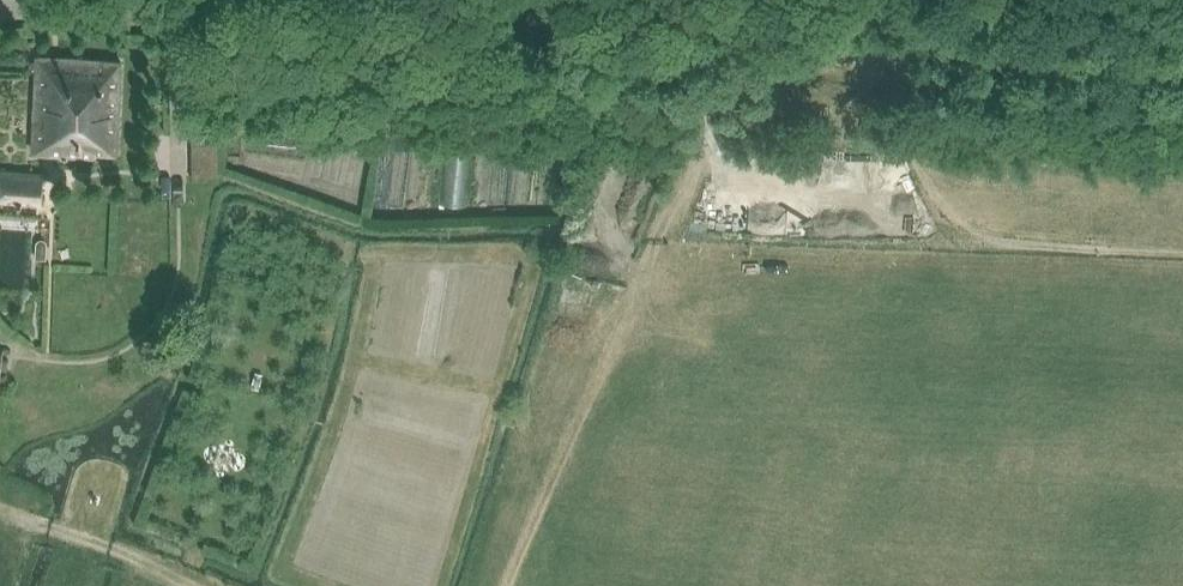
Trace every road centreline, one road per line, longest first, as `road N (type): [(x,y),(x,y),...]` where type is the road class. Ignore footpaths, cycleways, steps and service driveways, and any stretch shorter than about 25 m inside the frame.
road 1 (unclassified): [(1182,56),(0,8)]
road 2 (track): [(505,585),(695,160),(701,37)]
road 3 (track): [(0,516),(93,545),(183,585)]

